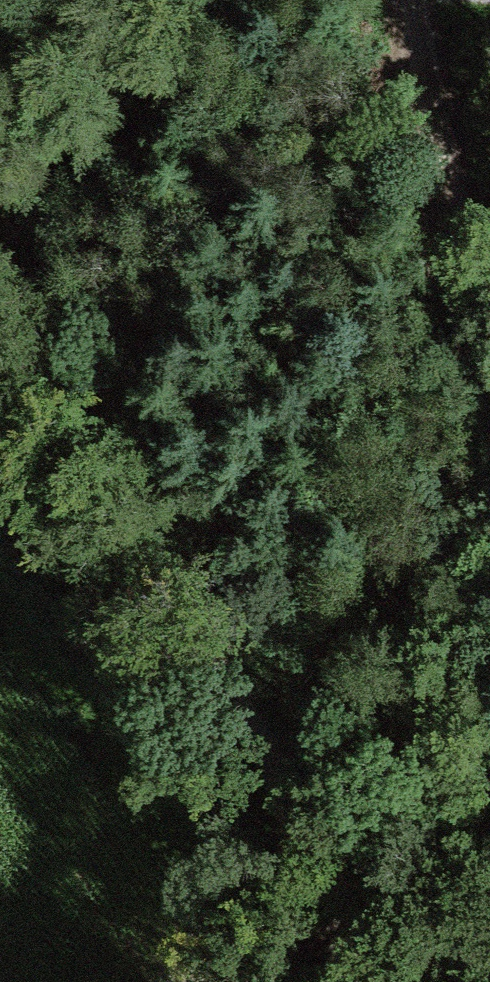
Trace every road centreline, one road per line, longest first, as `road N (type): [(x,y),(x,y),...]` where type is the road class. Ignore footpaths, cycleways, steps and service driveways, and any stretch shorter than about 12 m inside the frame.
road 1 (track): [(0,296),(363,981)]
road 2 (track): [(401,0),(489,371)]

